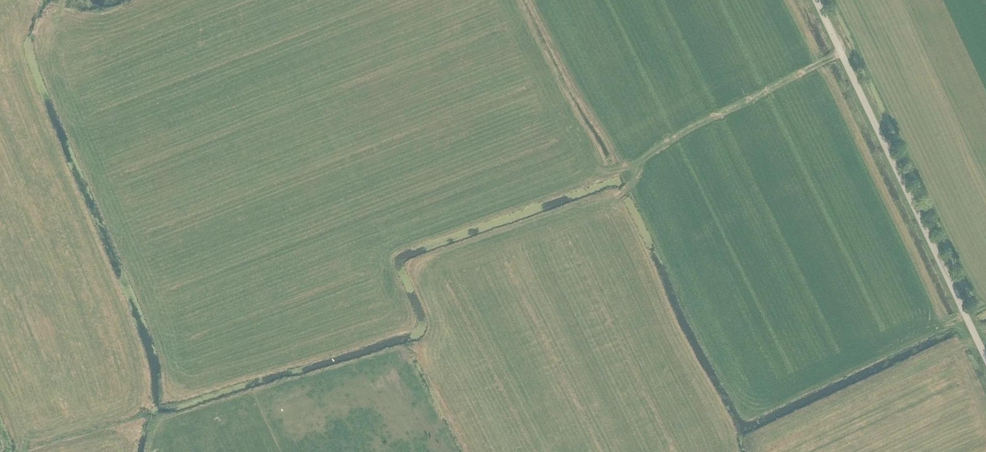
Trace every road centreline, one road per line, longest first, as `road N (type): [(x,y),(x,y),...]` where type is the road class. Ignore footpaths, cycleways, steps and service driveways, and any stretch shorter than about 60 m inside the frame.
road 1 (unclassified): [(985,359),(815,0)]

